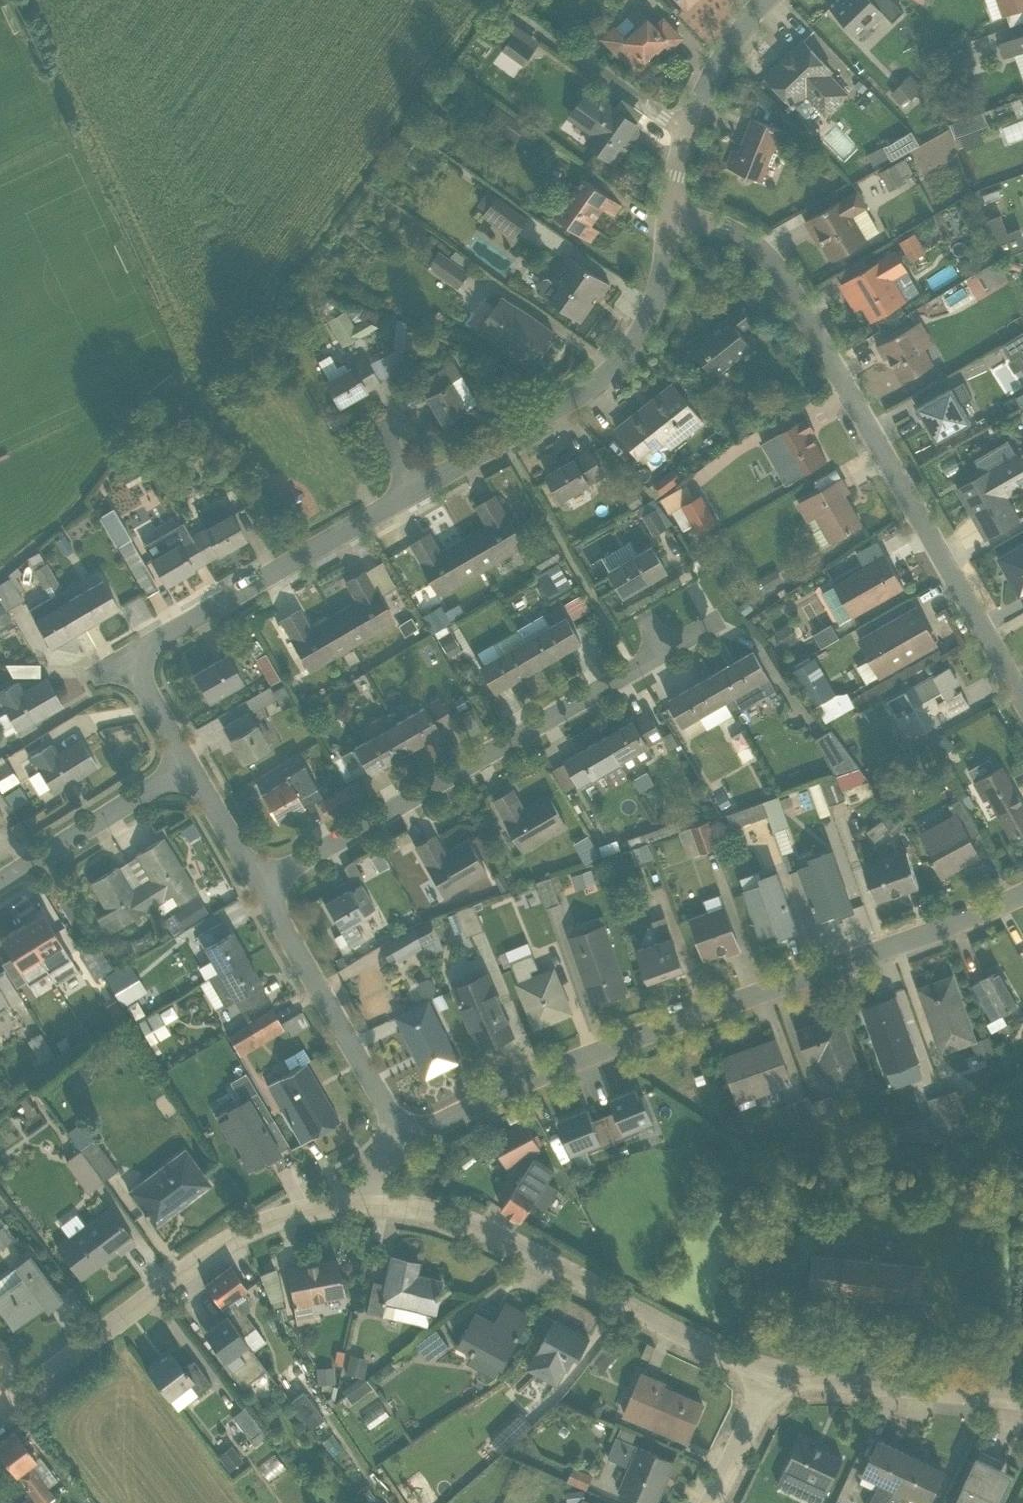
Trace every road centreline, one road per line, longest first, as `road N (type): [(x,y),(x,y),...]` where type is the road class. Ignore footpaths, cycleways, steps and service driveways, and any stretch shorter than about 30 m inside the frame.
road 1 (residential): [(133,650),(605,376),(657,307),(677,211)]
road 2 (residential): [(401,1139),(617,1045),(1022,893)]
road 3 (residential): [(1022,699),(770,251),(746,232),(677,211)]
road 4 (residential): [(722,614),(257,879)]
road 5 (residential): [(0,1415),(258,1218),(385,1199)]
road 6 (residential): [(385,1199),(481,1225),(643,1316),(770,1370)]
road 7 (residential): [(401,1139),(257,879)]
road 8 (residential): [(770,1370),(1022,1399)]
road 9 (residential): [(192,762),(0,882)]
road 10 (residential): [(686,129),(501,2)]
road 11 (residential): [(686,129),(694,96),(760,0)]
road 12 (residential): [(714,1502),(770,1370)]
road 13 (residential): [(257,879),(192,762)]
road 14 (residential): [(192,762),(133,650)]

